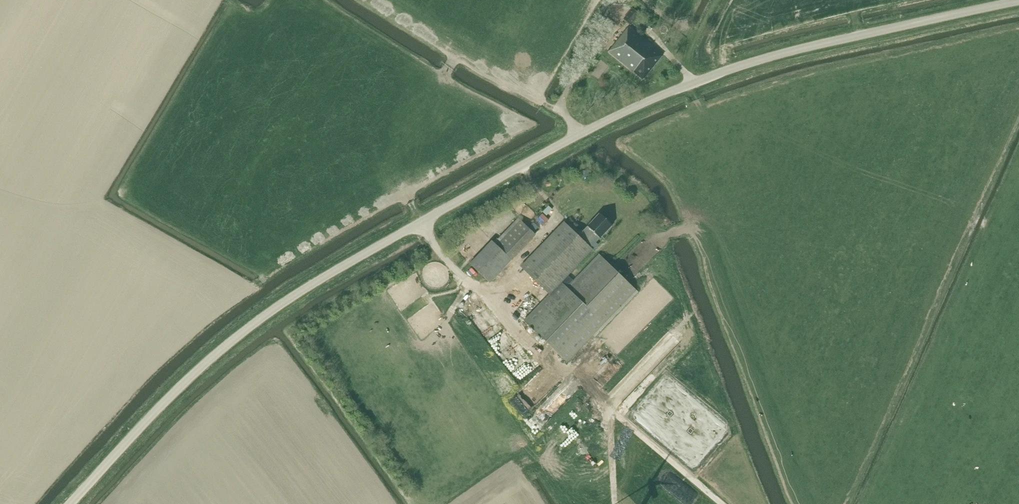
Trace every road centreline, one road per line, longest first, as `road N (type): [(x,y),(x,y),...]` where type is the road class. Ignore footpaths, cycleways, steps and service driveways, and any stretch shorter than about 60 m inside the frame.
road 1 (unclassified): [(70,503),(179,388),(263,317),(579,136),(753,62),(1018,1)]

